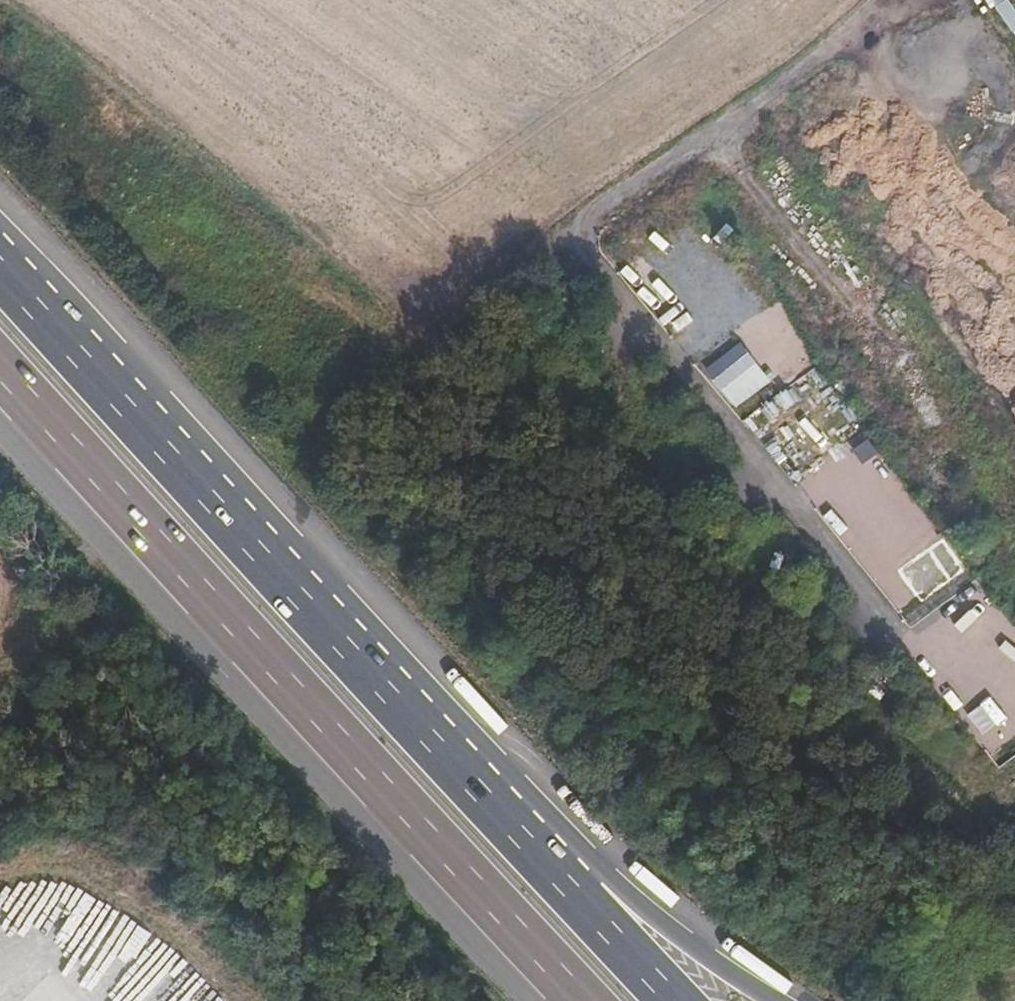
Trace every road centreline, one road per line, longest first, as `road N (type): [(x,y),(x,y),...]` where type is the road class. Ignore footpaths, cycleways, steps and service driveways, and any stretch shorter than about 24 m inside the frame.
road 1 (motorway): [(0,366),(585,1000)]
road 2 (motorway): [(573,889),(0,259)]
road 3 (residential): [(569,257),(729,138),(876,0)]
road 4 (motorway): [(778,1000),(611,879),(573,889)]
road 5 (motorway): [(677,1000),(573,889)]

